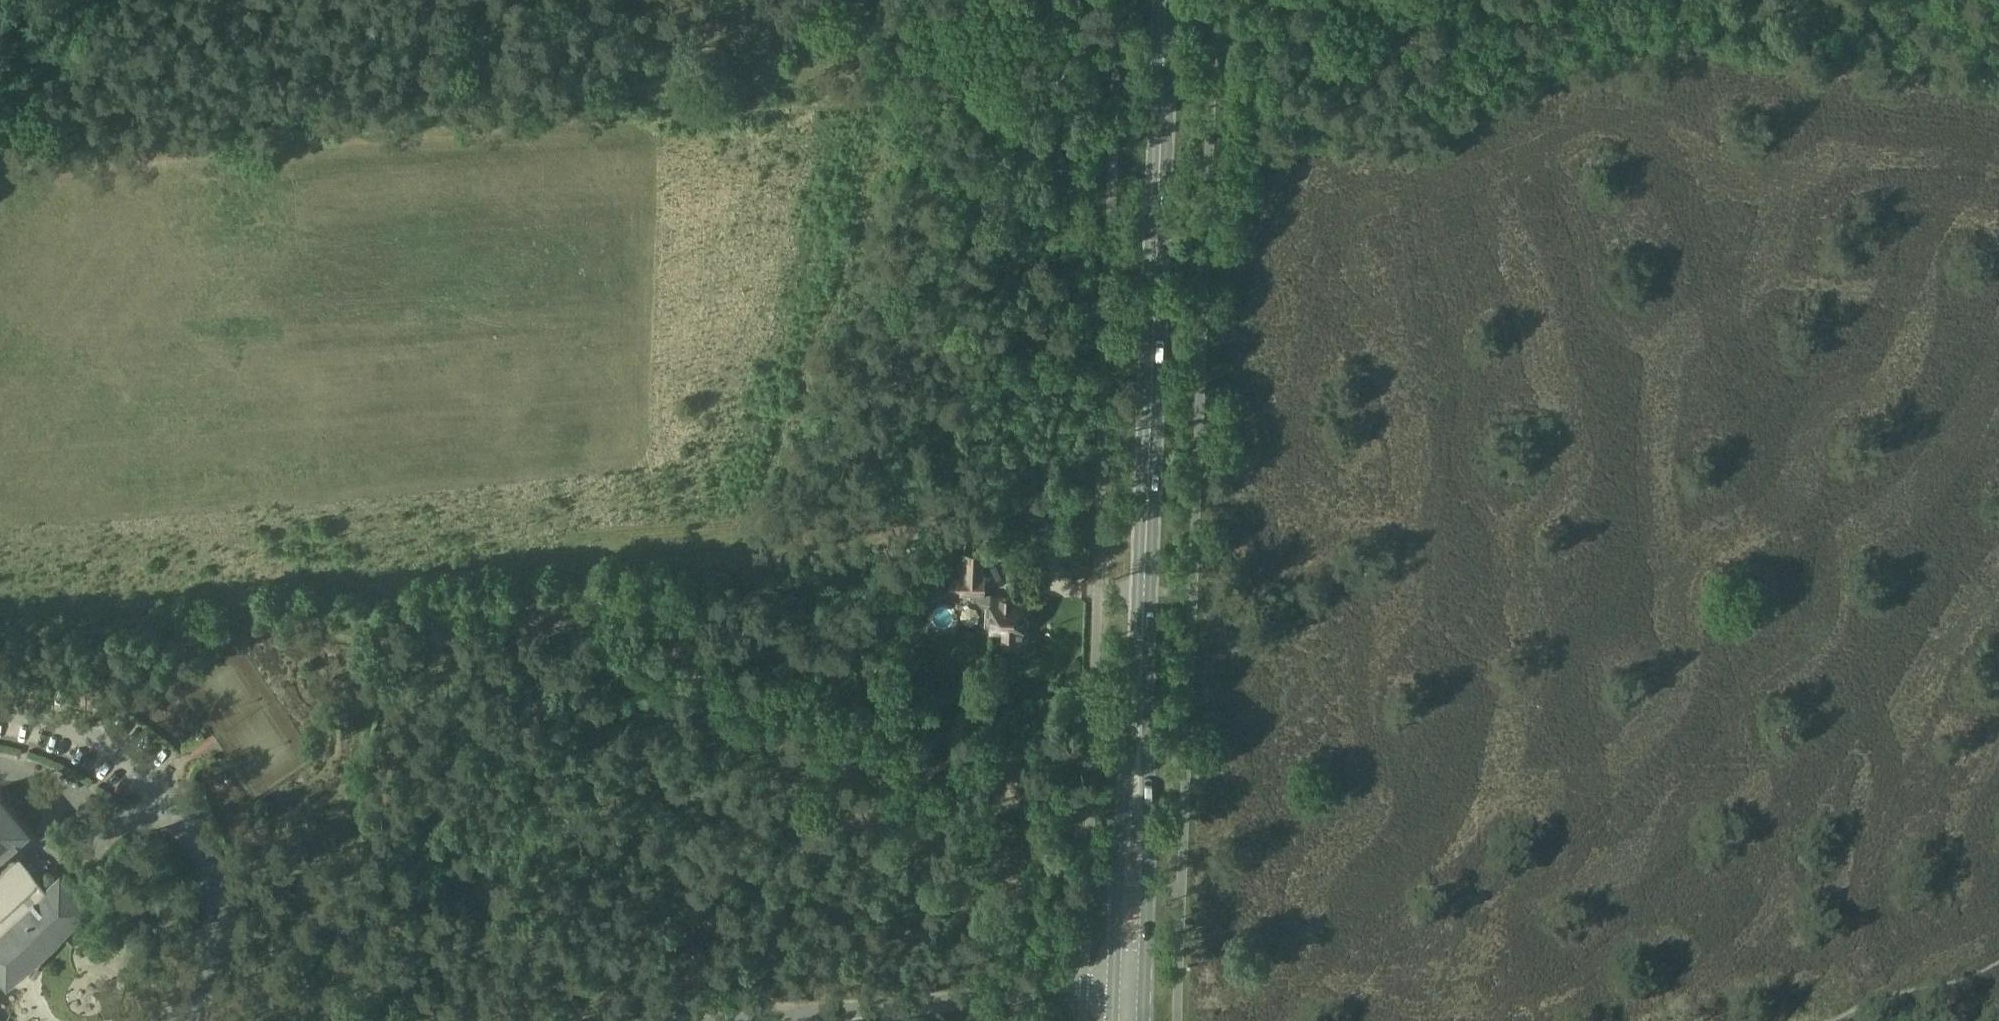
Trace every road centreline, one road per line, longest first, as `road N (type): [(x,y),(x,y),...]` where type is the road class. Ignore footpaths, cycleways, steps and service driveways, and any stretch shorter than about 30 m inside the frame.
road 1 (secondary): [(1128,1020),(1166,0)]
road 2 (track): [(82,0),(0,128)]

